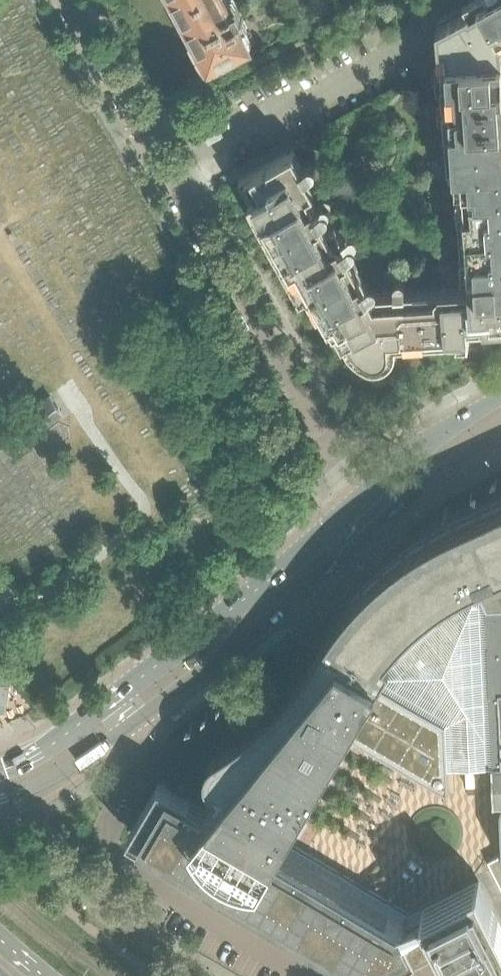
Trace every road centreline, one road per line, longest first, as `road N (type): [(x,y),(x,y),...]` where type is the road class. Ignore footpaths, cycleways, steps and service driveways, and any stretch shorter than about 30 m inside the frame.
road 1 (residential): [(366,495),(63,0)]
road 2 (secondary): [(0,798),(64,770),(302,597),(378,513)]
road 3 (secondary): [(366,495),(125,692),(40,752),(0,770)]
road 4 (secondary): [(500,394),(366,495)]
road 5 (secondary): [(378,513),(500,427)]

